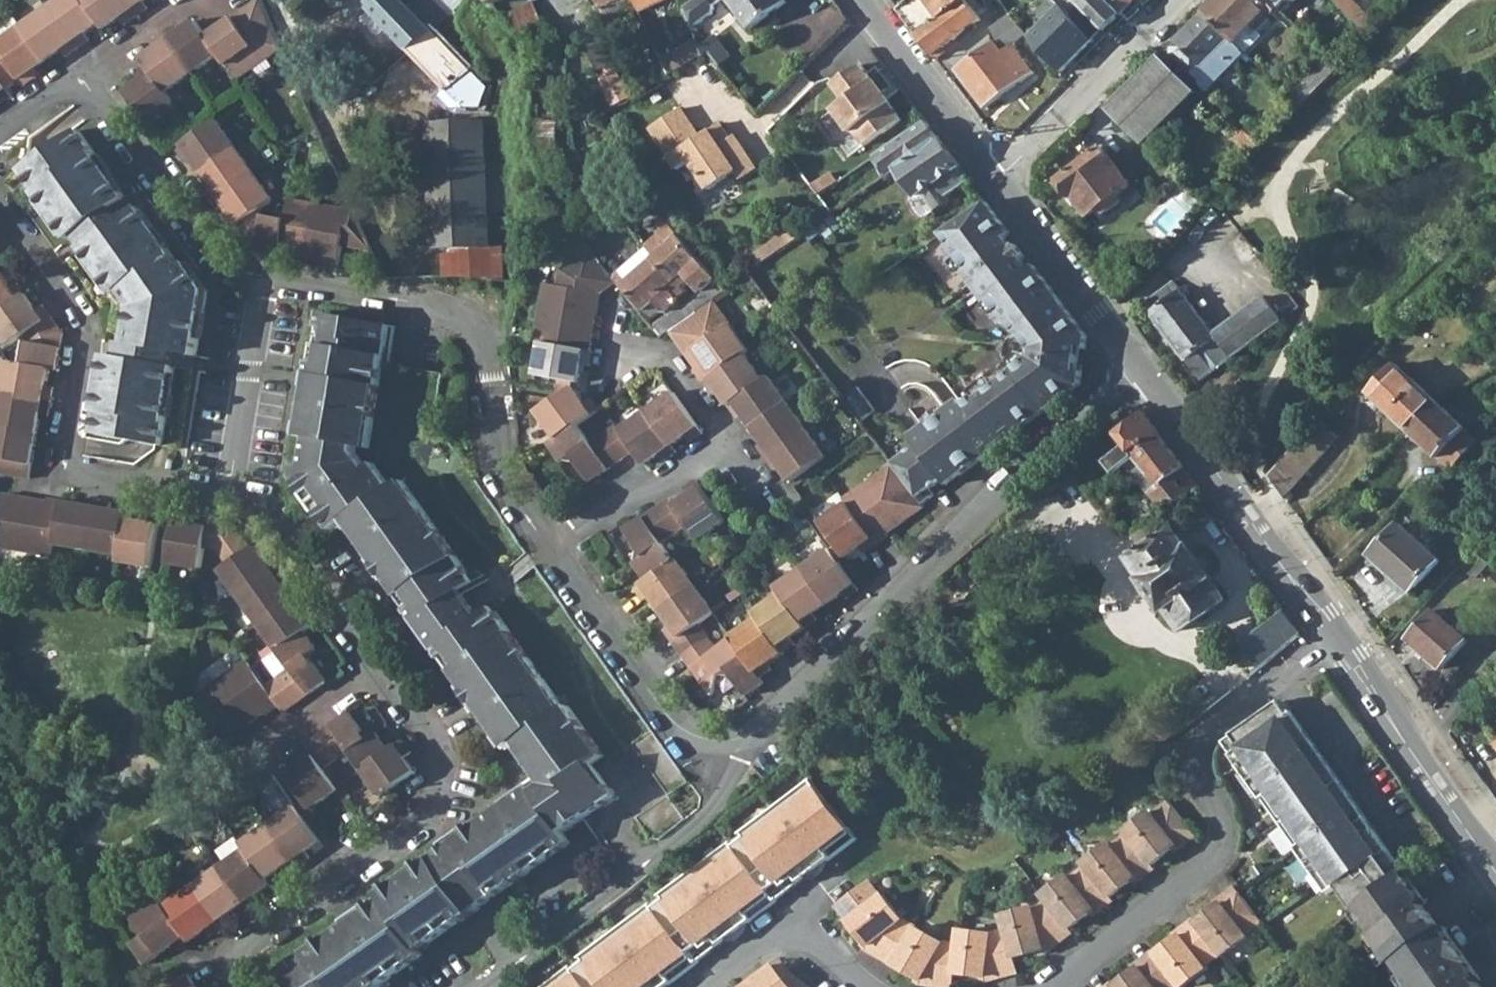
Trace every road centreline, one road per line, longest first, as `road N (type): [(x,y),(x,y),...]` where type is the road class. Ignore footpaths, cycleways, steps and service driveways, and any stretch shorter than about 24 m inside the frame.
road 1 (residential): [(552,548),(499,465),(493,369),(479,323),(446,304),(232,268),(203,242),(84,80)]
road 2 (residential): [(0,195),(92,322),(68,434),(74,466),(279,512),(383,664)]
road 3 (residential): [(1149,372),(1044,449),(756,732)]
road 4 (residential): [(1337,639),(1220,721),(1201,752),(1209,787),(1229,811),(1229,845),(1056,986)]
road 5 (residential): [(383,664),(444,754),(436,804),(242,945),(233,961),(241,986)]
road 6 (residential): [(481,986),(706,814),(746,761),(756,732)]
road 7 (secondary): [(1149,372),(1337,639)]
road 8 (residential): [(756,732),(704,739),(671,716),(552,548)]
road 9 (residential): [(998,179),(1176,0)]
road 10 (secondary): [(998,179),(1149,372)]
road 11 (secondary): [(863,0),(998,179)]
road 12 (residential): [(725,439),(552,548)]
road 13 (residential): [(861,986),(819,942),(791,936),(760,945),(706,986)]
road 14 (residential): [(247,758),(383,664)]
road 15 (residential): [(606,346),(669,362),(725,439)]
road 16 (secondary): [(1410,748),(1495,874)]
road 17 (residential): [(189,0),(84,80)]
road 18 (secondary): [(1337,639),(1410,748)]
road 19 (residential): [(1410,748),(1495,653)]

